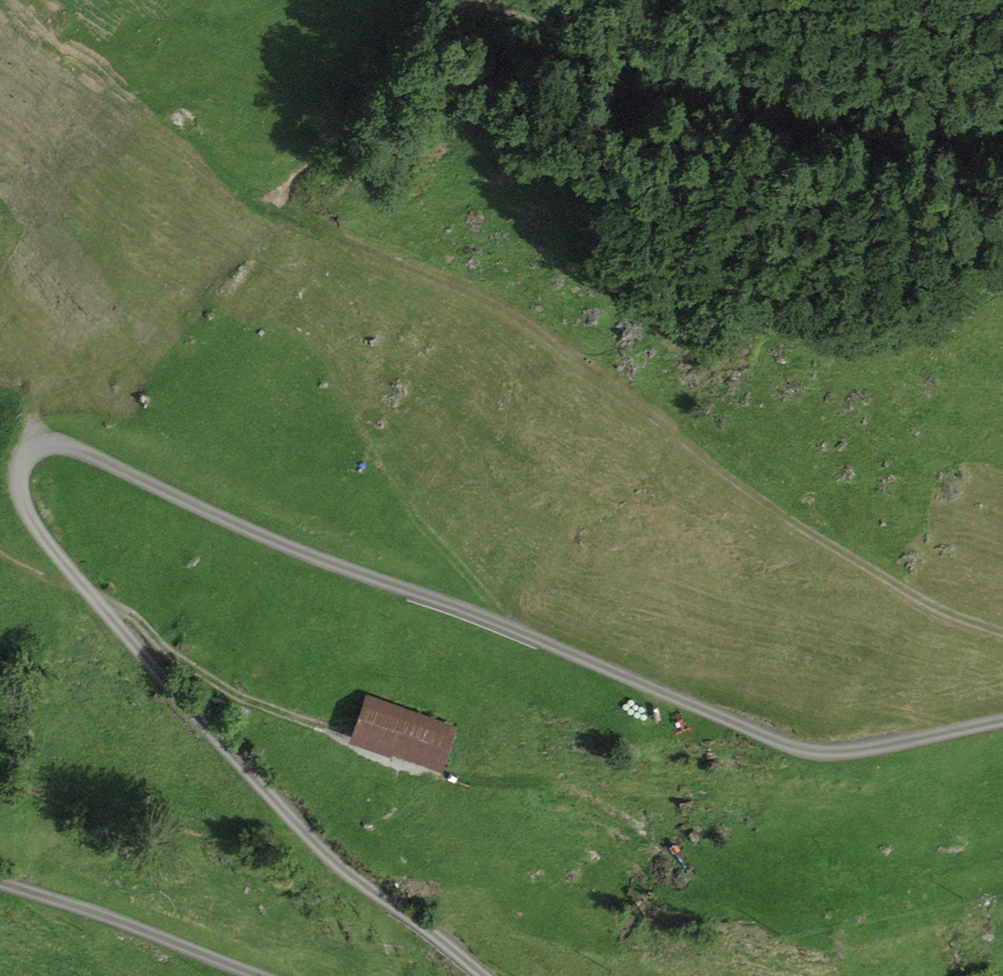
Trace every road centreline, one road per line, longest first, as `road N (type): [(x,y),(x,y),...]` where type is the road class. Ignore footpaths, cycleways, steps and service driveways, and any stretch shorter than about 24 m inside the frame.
road 1 (track): [(470,975),(338,880),(186,721),(33,524),(21,474),(34,453),(102,466),(781,753),(840,754),(1002,724)]
road 2 (track): [(283,212),(576,352),(821,541),(1002,631)]
road 3 (track): [(1002,107),(857,103),(704,74),(473,0)]
road 4 (track): [(323,726),(254,705),(204,676),(126,611),(95,604)]
road 5 (track): [(0,889),(245,975)]

